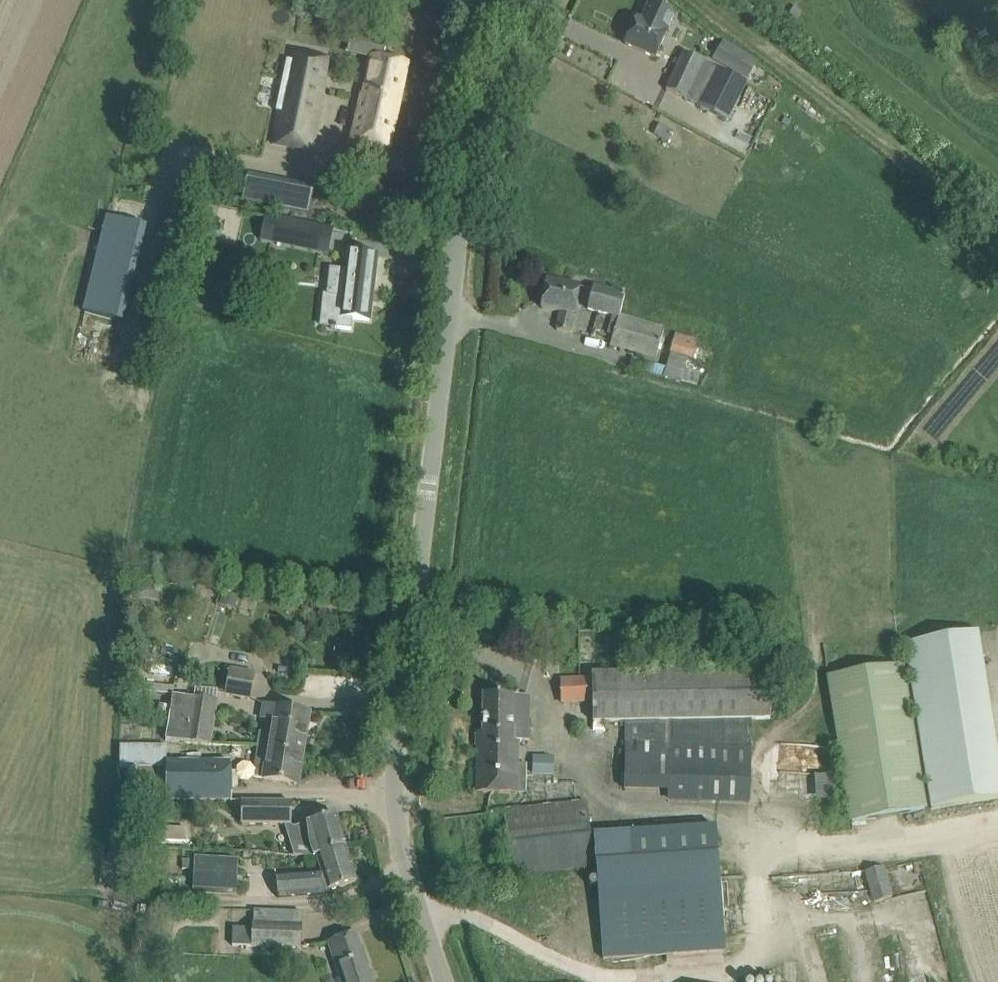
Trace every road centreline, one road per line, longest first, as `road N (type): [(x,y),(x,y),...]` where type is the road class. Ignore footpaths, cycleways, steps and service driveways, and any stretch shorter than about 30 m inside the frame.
road 1 (unclassified): [(437,981),(390,850),(387,738),(475,165),(531,0)]

